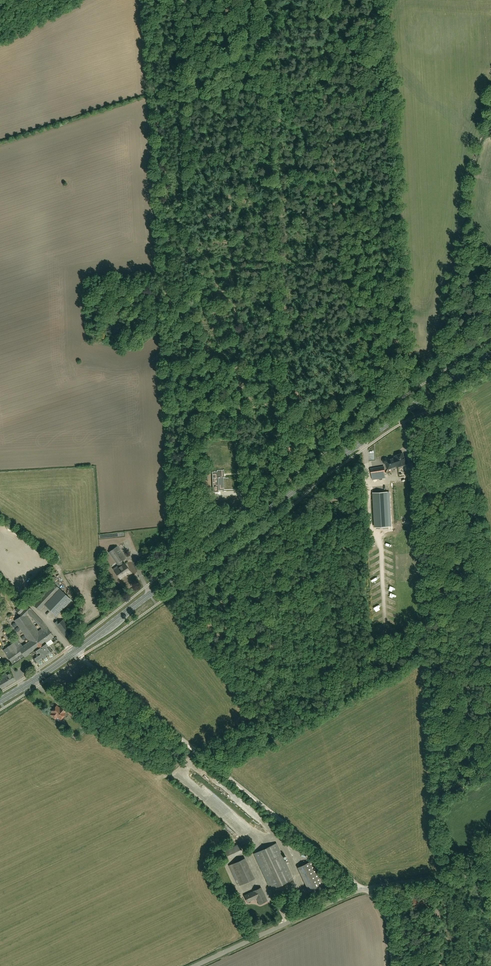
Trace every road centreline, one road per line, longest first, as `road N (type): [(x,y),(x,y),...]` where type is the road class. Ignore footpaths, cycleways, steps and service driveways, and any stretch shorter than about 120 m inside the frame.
road 1 (primary): [(75,651),(490,355)]
road 2 (track): [(89,664),(365,889)]
road 3 (unclassified): [(195,965),(351,892),(490,877)]

